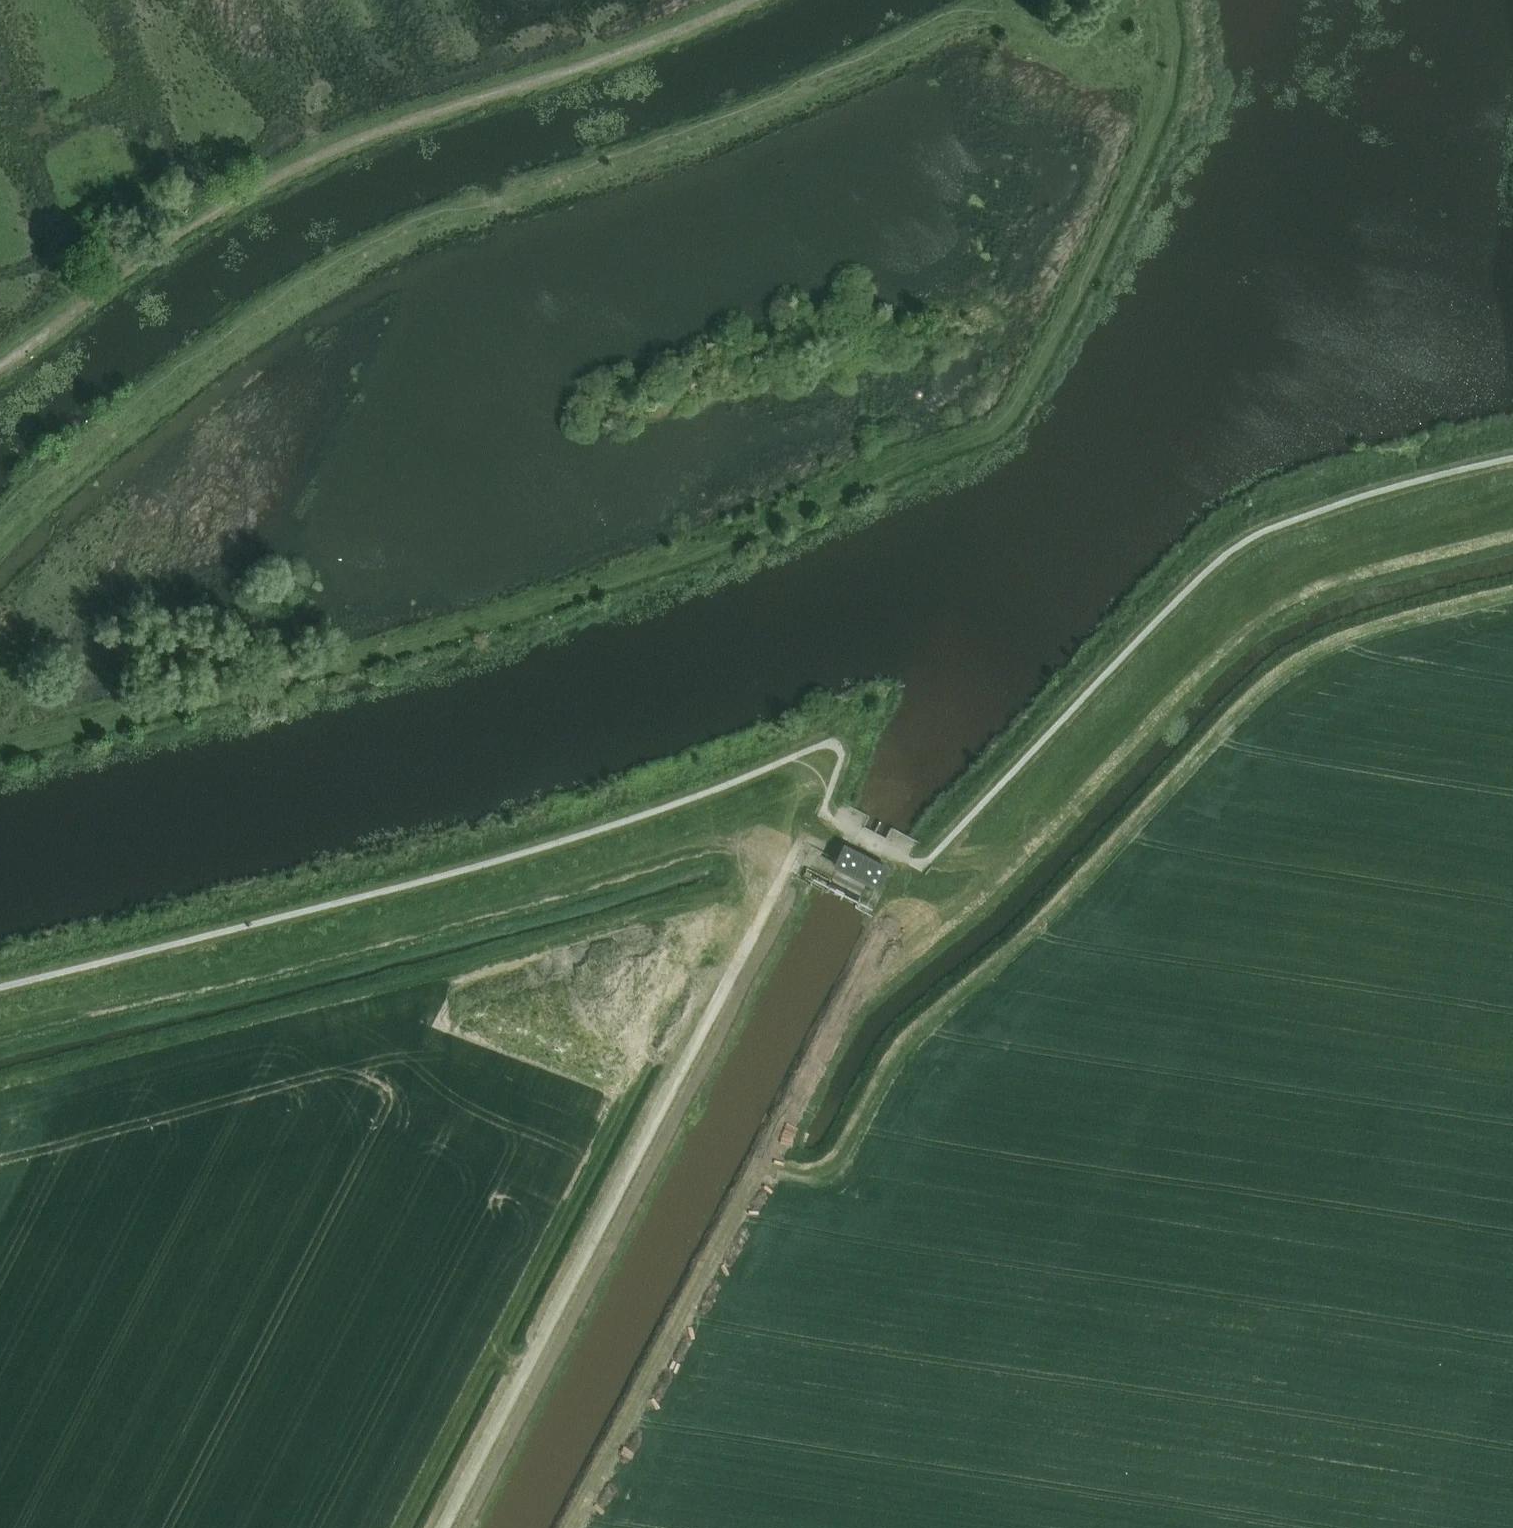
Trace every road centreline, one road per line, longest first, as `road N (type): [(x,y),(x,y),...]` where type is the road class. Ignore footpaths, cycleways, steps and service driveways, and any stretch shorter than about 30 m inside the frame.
road 1 (track): [(753,0),(271,180),(180,234),(0,366)]
road 2 (unclassified): [(443,1527),(751,936)]

